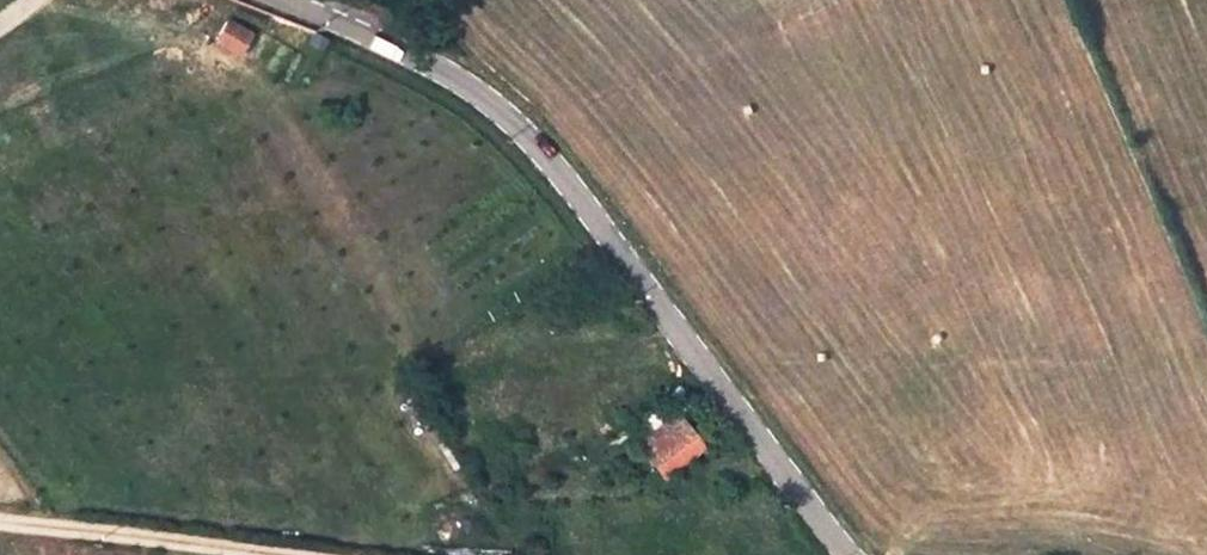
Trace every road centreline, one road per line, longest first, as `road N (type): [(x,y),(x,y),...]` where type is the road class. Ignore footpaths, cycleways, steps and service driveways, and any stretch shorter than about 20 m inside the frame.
road 1 (unclassified): [(286,0),(448,77),(560,179),(846,554)]
road 2 (track): [(0,521),(269,554)]

